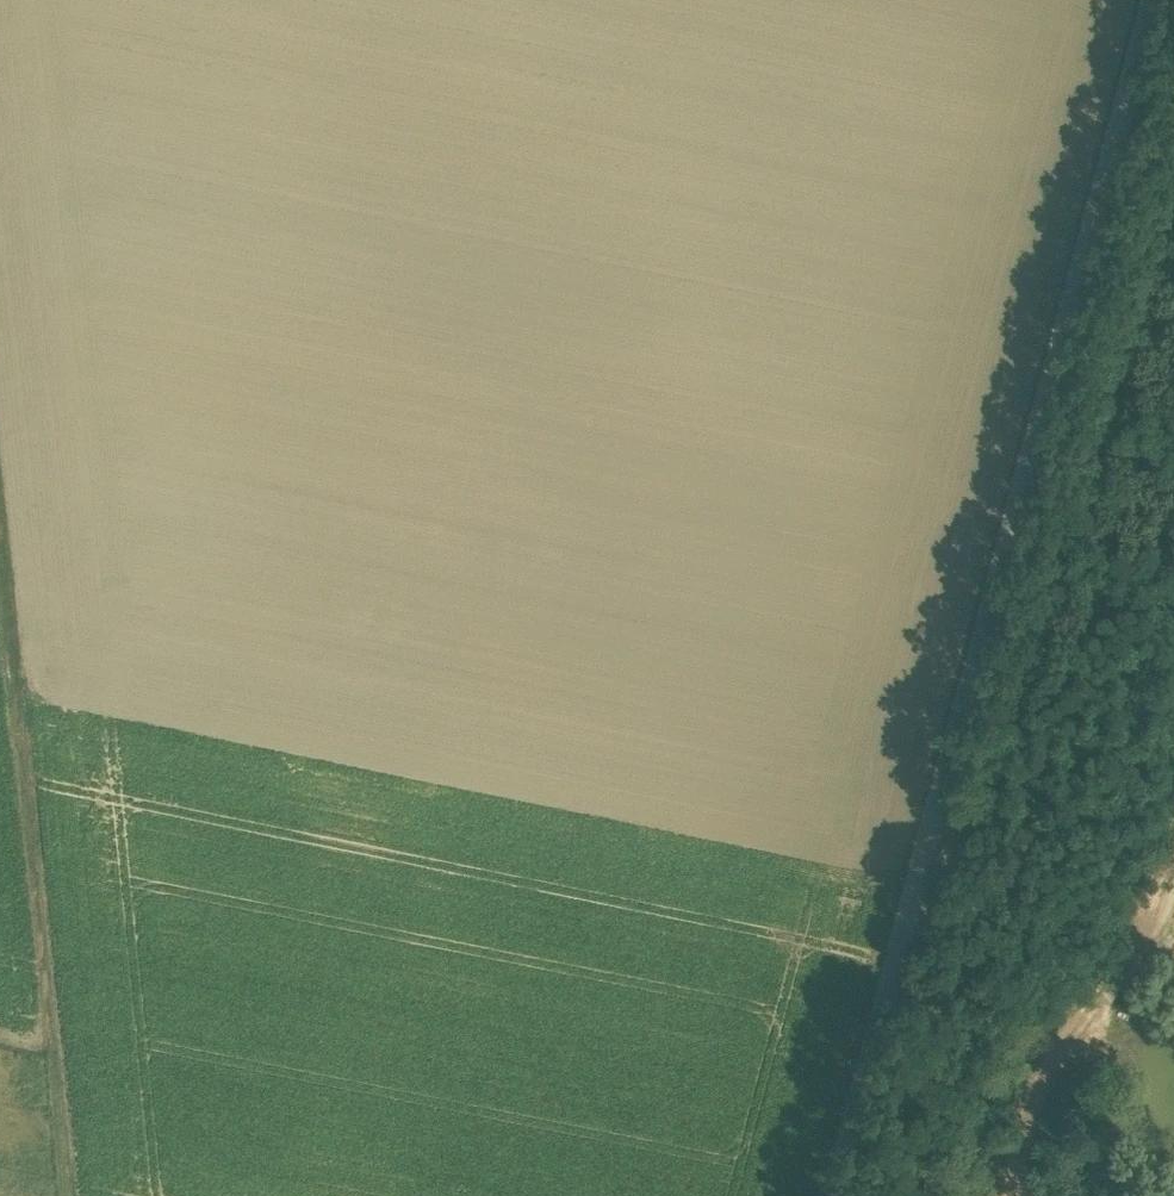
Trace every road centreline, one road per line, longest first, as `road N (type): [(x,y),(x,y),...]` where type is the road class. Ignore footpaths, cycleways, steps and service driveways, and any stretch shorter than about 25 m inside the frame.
road 1 (residential): [(831,1195),(1150,0)]
road 2 (track): [(67,1195),(0,611)]

